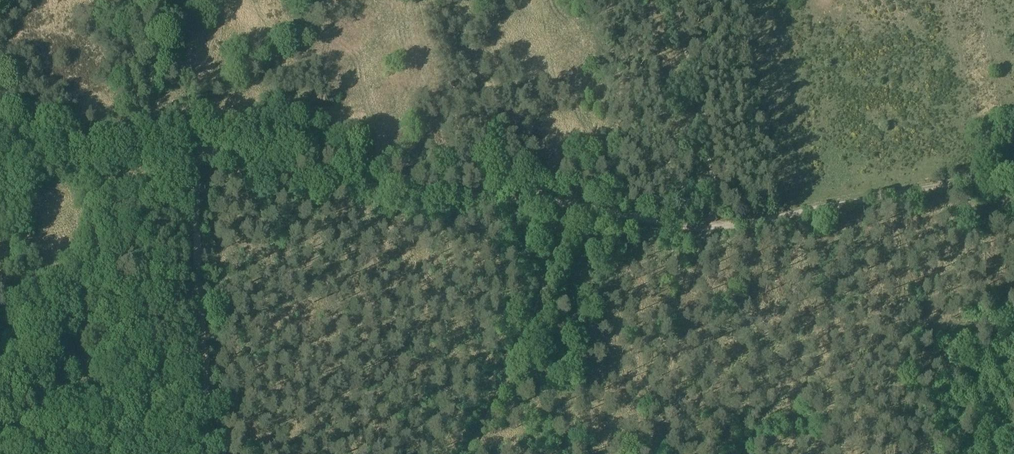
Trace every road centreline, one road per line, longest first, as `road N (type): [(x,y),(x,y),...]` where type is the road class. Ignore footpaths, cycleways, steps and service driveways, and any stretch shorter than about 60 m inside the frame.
road 1 (track): [(907,189),(696,226),(393,189),(197,148)]
road 2 (track): [(197,148),(210,453)]
road 3 (track): [(466,453),(567,205)]
road 4 (track): [(197,148),(141,131),(0,146)]

